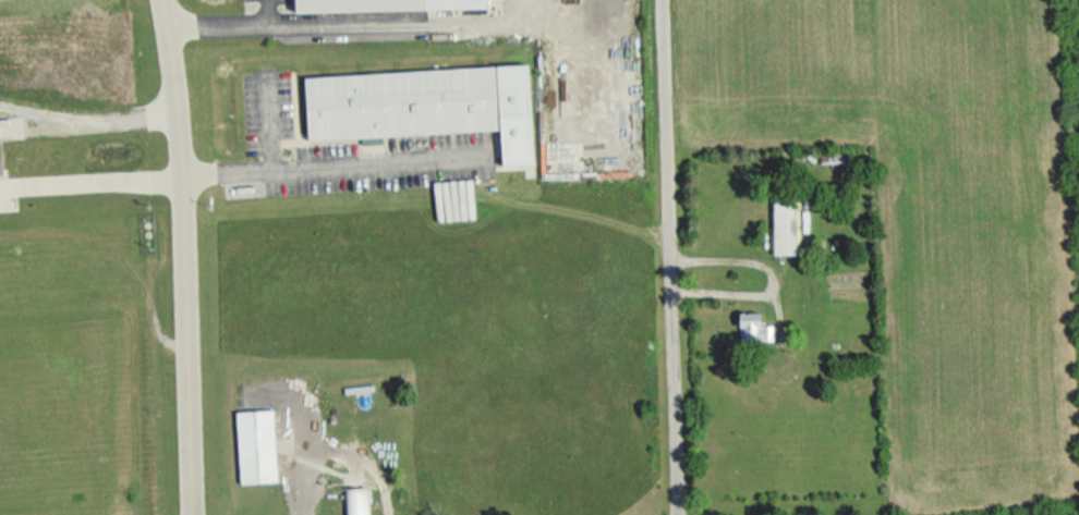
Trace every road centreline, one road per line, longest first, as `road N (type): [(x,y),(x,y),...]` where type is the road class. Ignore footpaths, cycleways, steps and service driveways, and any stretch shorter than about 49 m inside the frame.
road 1 (residential): [(160,0),(177,109),(191,514)]
road 2 (residential): [(662,0),(676,514)]

